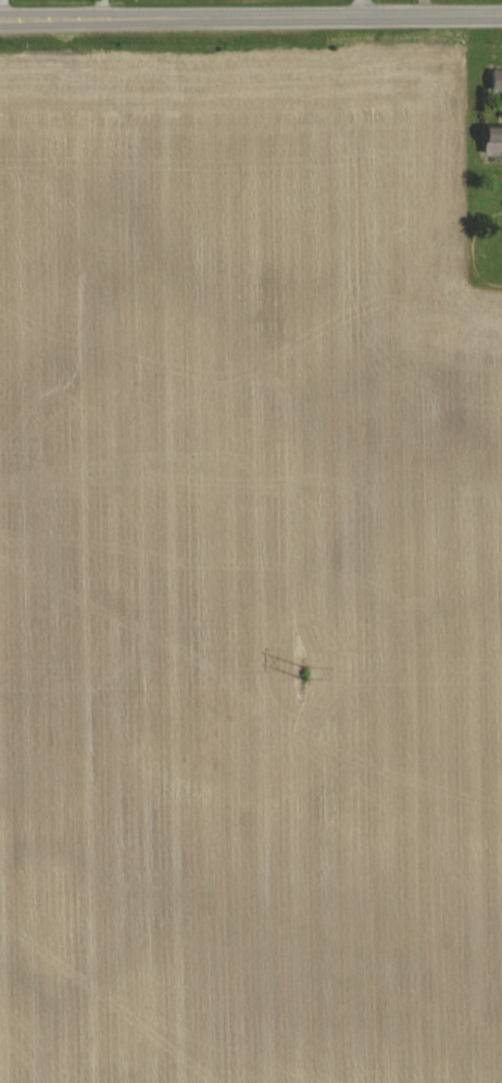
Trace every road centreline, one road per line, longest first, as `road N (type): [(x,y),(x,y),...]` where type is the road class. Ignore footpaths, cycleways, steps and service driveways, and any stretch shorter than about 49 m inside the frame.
road 1 (primary): [(501,12),(0,16)]

